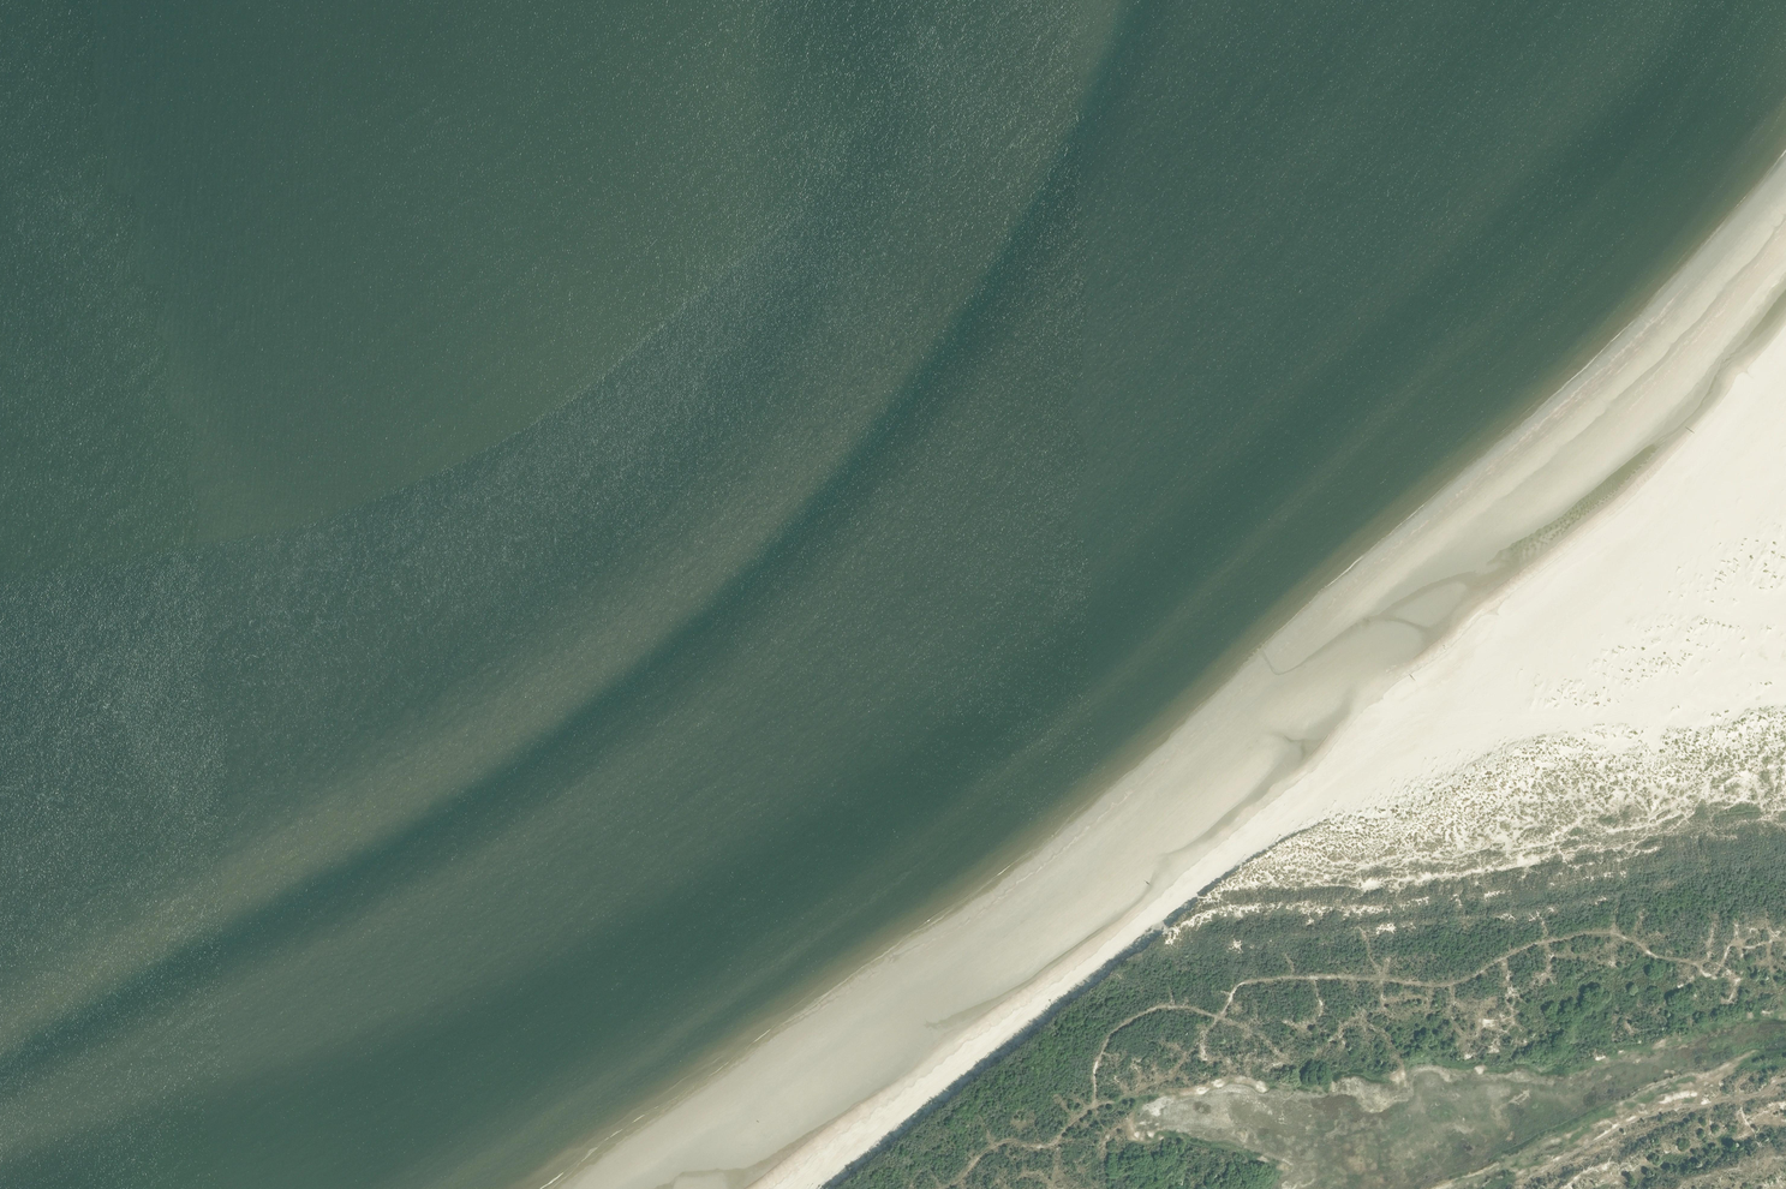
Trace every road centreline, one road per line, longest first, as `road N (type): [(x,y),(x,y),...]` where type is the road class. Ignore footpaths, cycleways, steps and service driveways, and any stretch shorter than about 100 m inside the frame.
road 1 (track): [(1567,1155),(1628,1118),(1785,1078)]

